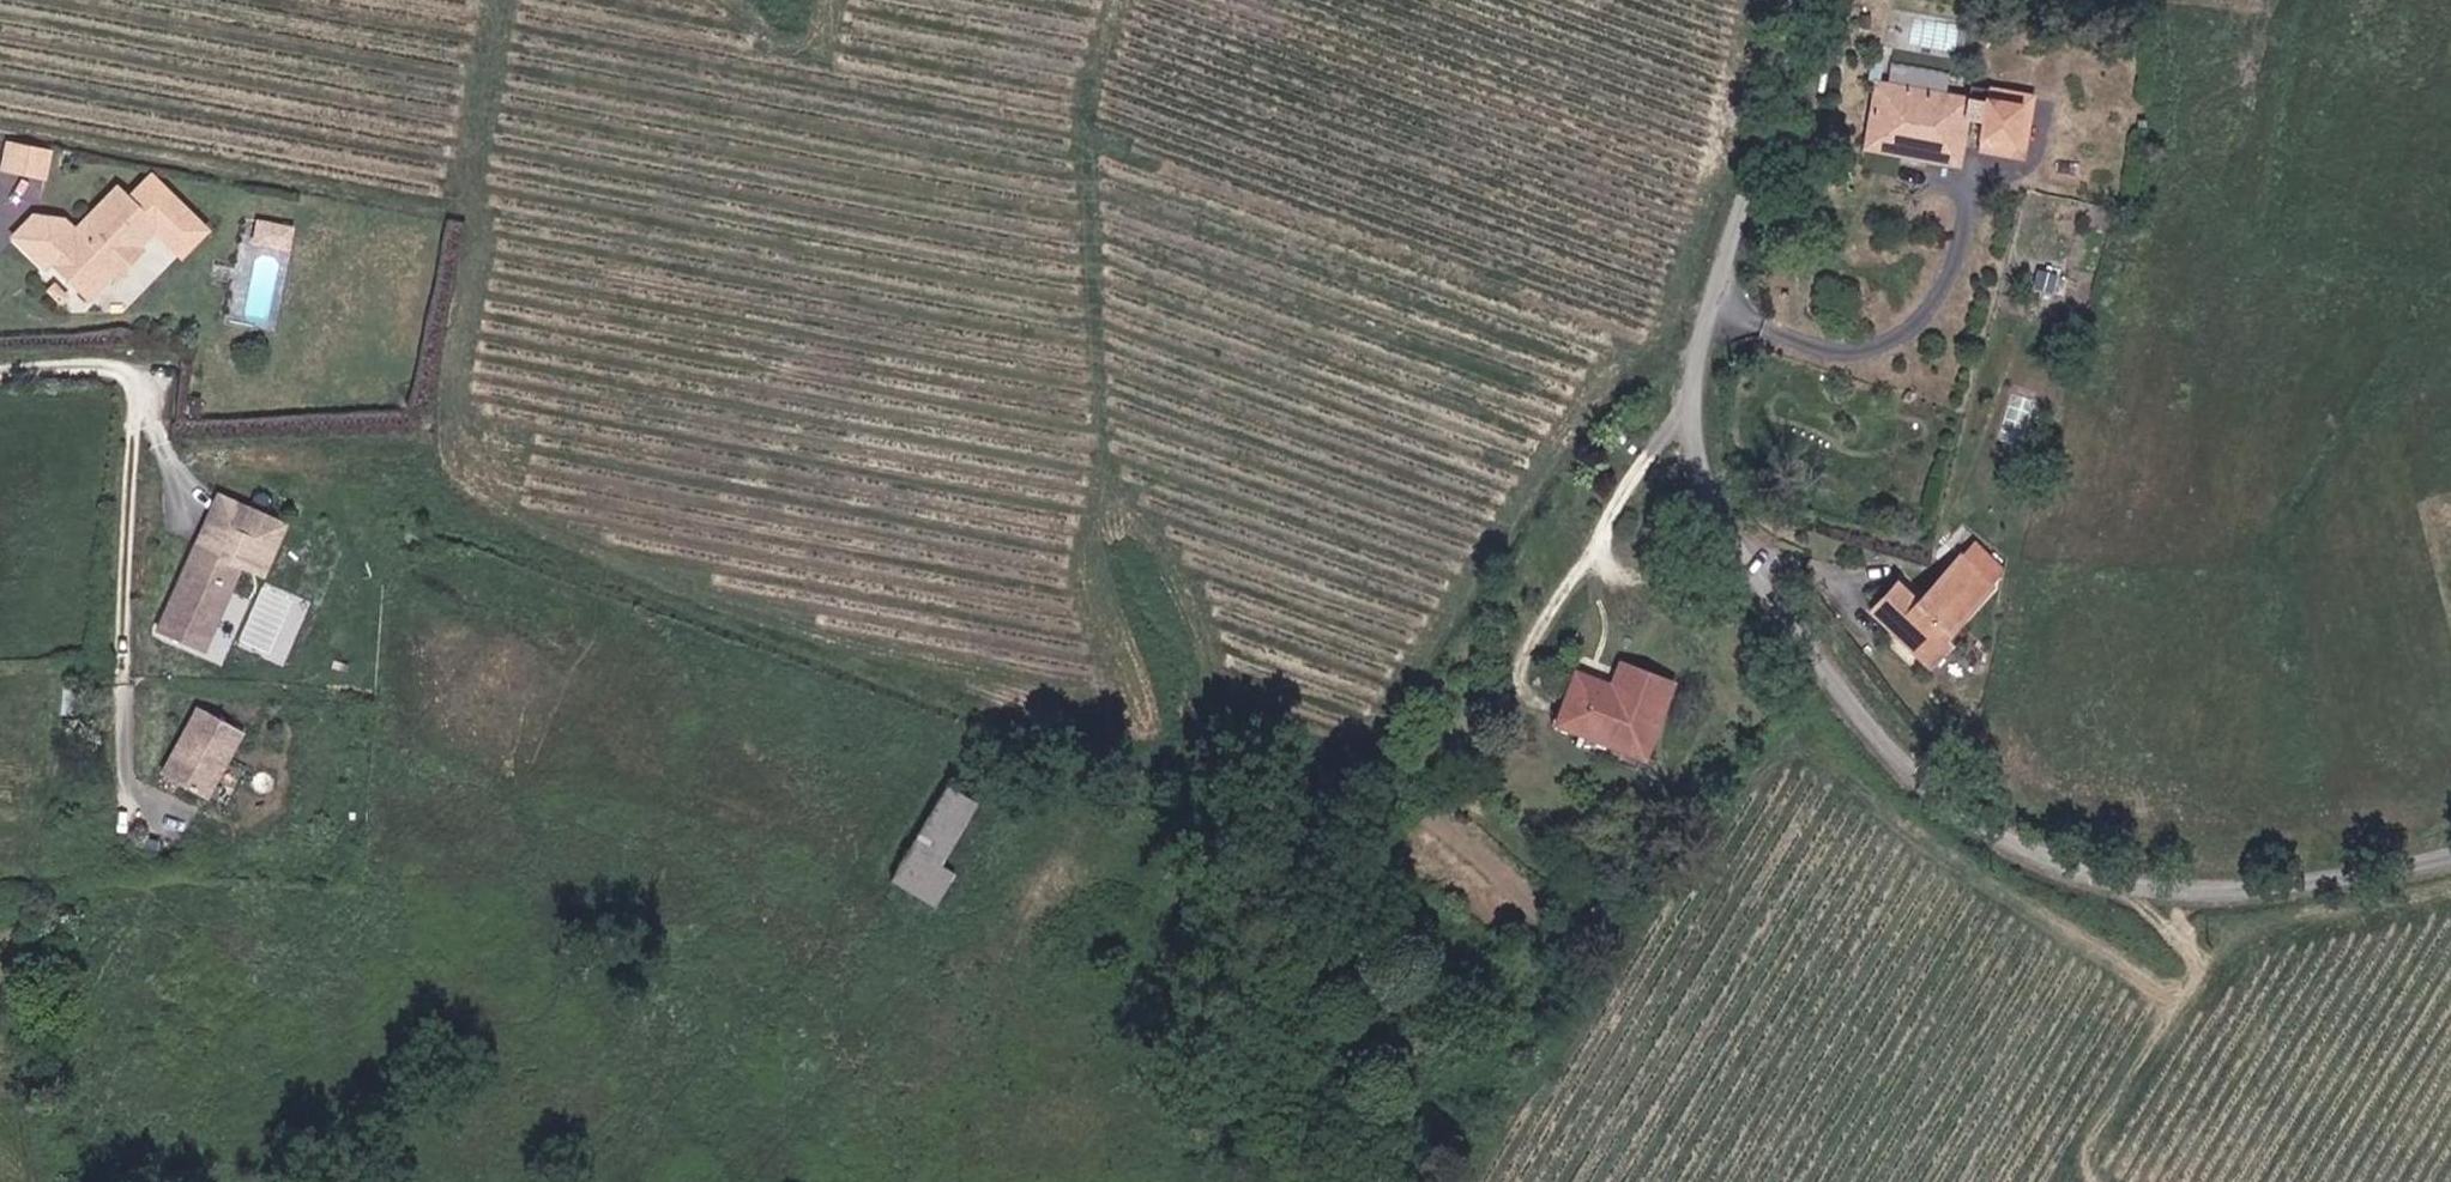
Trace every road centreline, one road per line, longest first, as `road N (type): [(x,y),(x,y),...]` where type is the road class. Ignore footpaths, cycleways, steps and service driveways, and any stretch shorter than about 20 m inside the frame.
road 1 (unclassified): [(1794,0),(1777,97),(1698,374),(1696,444),(1725,528),(1787,619),(1905,757),(1998,832),(2066,867),(2187,890),(2320,880),(2450,854)]

